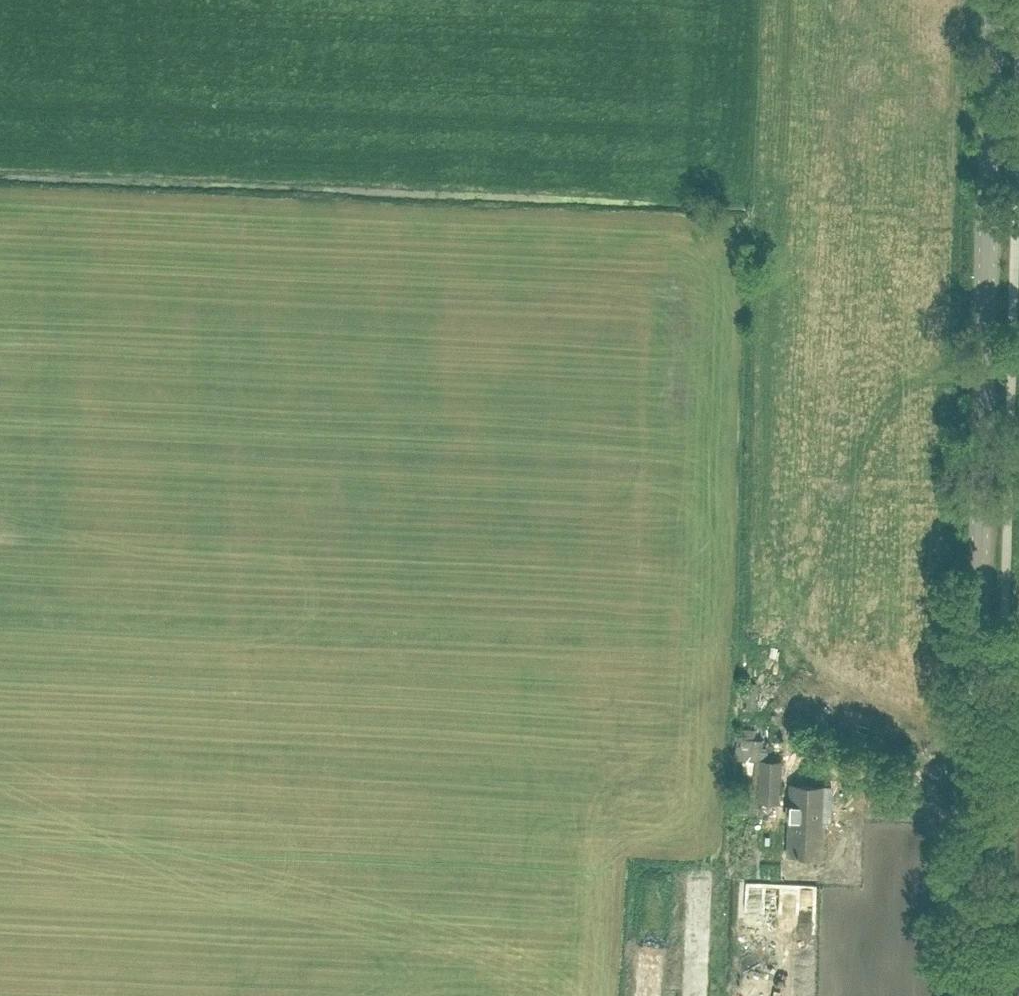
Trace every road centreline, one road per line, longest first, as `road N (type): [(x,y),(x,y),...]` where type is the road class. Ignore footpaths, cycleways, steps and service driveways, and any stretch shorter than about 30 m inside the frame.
road 1 (secondary): [(966,995),(993,0)]

